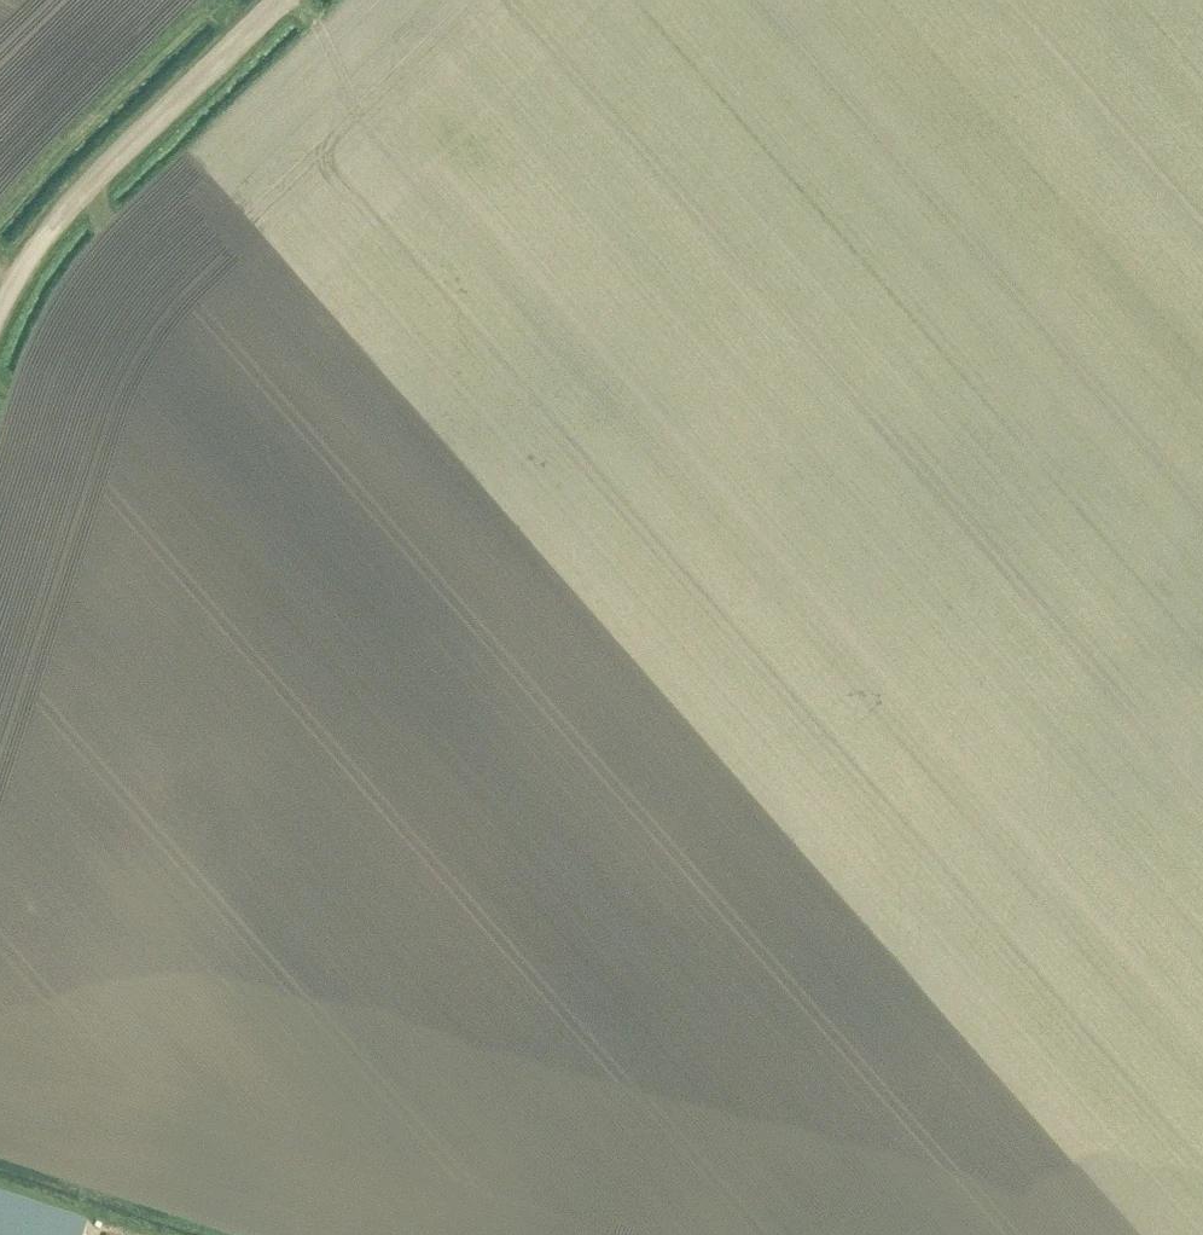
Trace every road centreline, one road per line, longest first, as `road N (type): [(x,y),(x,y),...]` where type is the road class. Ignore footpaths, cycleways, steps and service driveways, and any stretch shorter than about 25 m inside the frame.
road 1 (track): [(0,308),(47,232),(275,0)]

